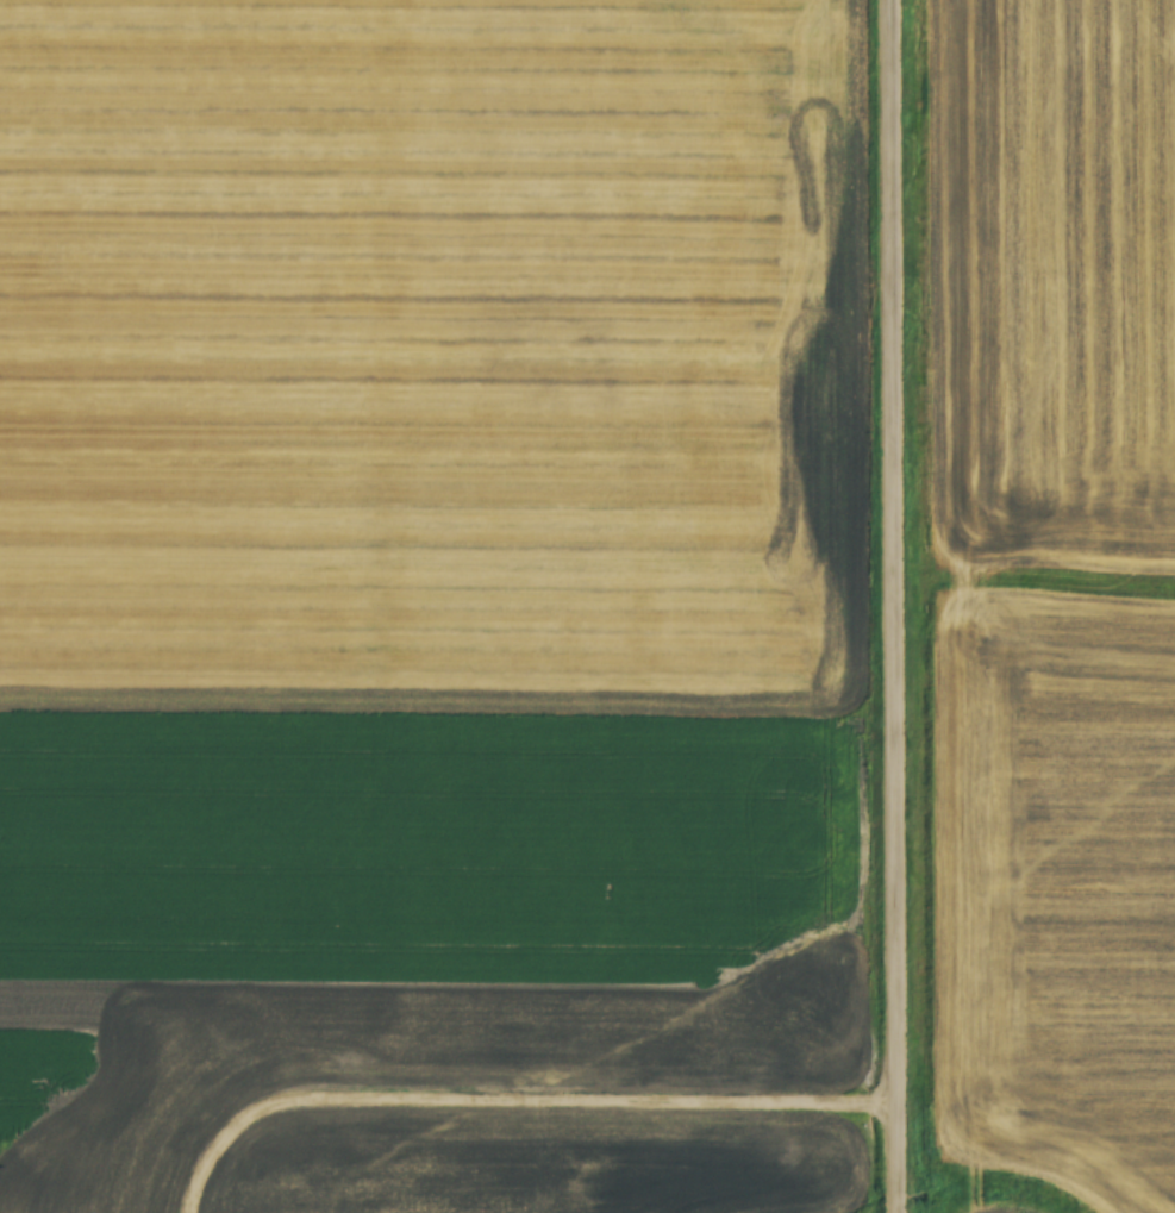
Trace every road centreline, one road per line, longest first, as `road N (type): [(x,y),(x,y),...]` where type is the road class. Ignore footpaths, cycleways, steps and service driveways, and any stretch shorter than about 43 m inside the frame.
road 1 (residential): [(907,1212),(900,0)]

